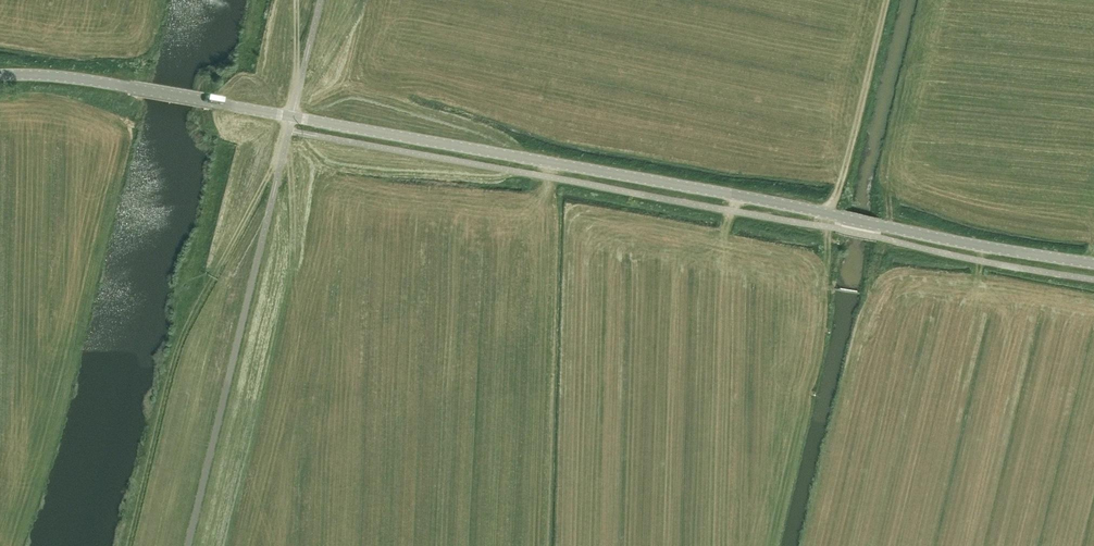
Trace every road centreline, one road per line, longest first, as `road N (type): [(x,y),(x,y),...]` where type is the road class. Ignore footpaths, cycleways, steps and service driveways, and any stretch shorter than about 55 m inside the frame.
road 1 (unclassified): [(1093,262),(90,79),(0,74)]
road 2 (track): [(829,214),(886,0)]
road 3 (track): [(284,146),(213,275)]

